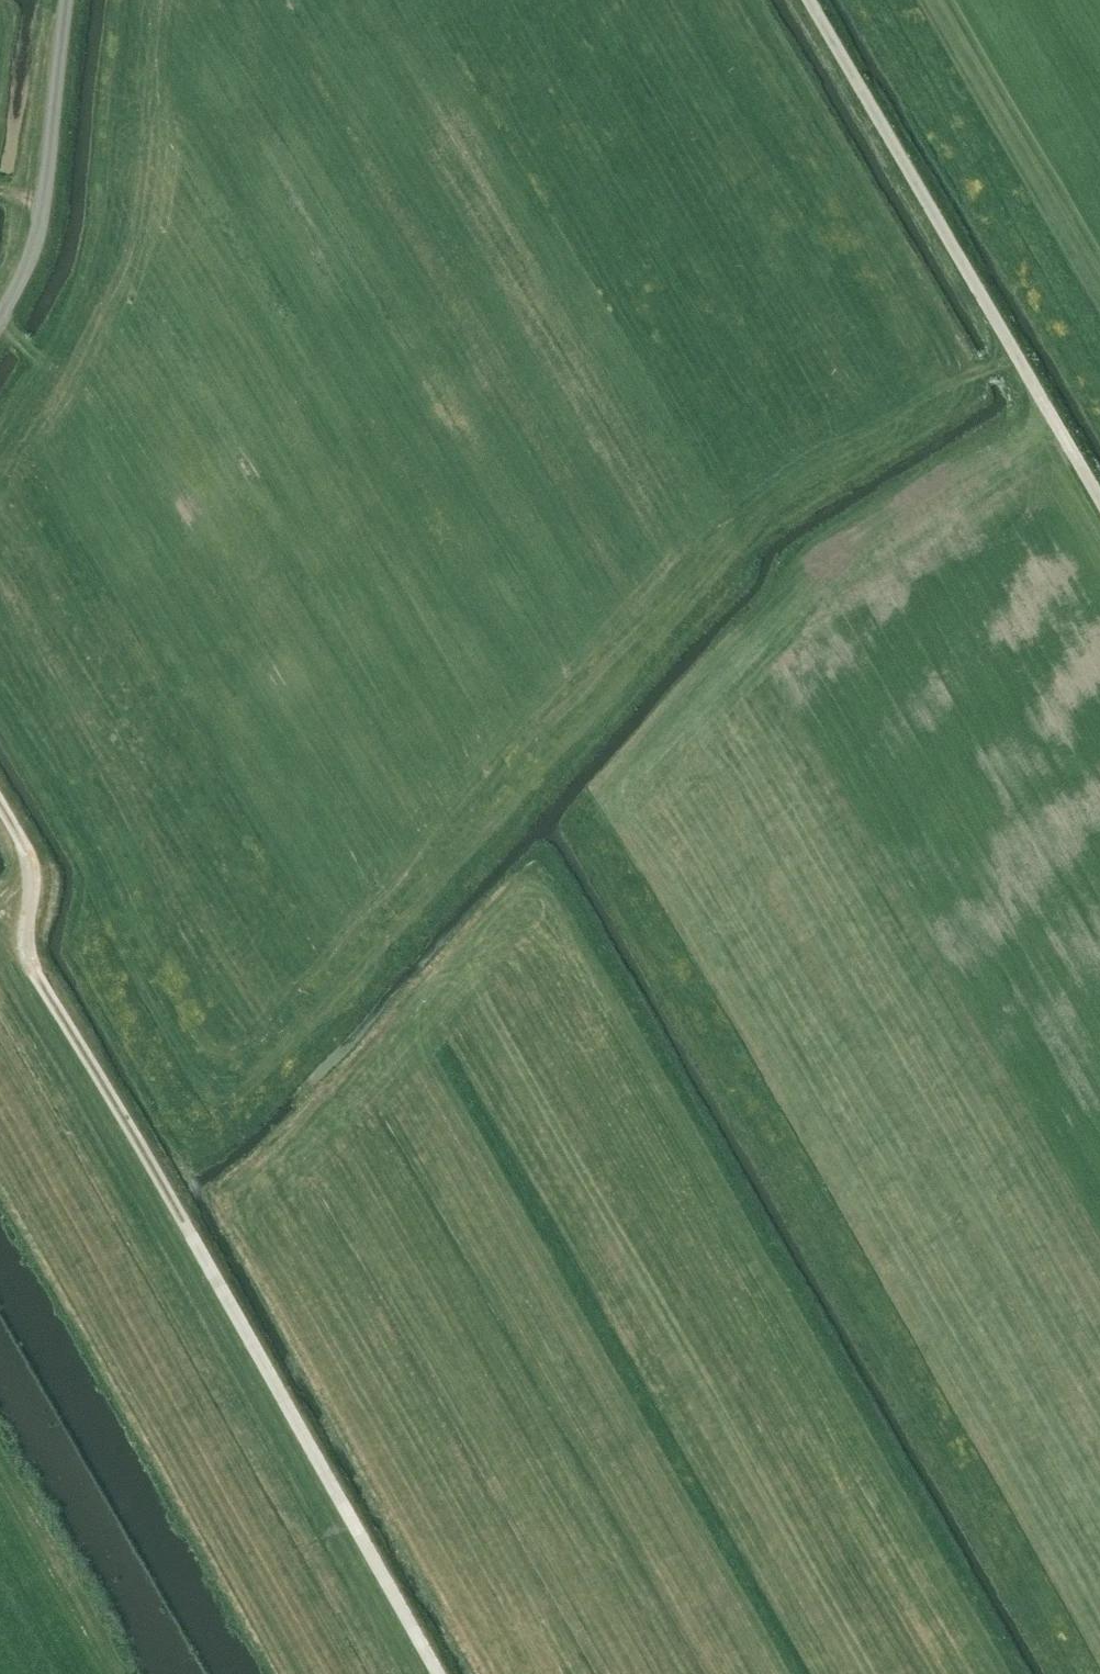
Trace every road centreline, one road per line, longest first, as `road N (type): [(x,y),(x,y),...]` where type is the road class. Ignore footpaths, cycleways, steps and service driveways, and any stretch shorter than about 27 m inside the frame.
road 1 (track): [(0,800),(29,851),(28,946),(441,1673)]
road 2 (unclassified): [(1099,511),(802,0)]
road 3 (unclassified): [(0,314),(29,255),(46,183),(63,0)]

